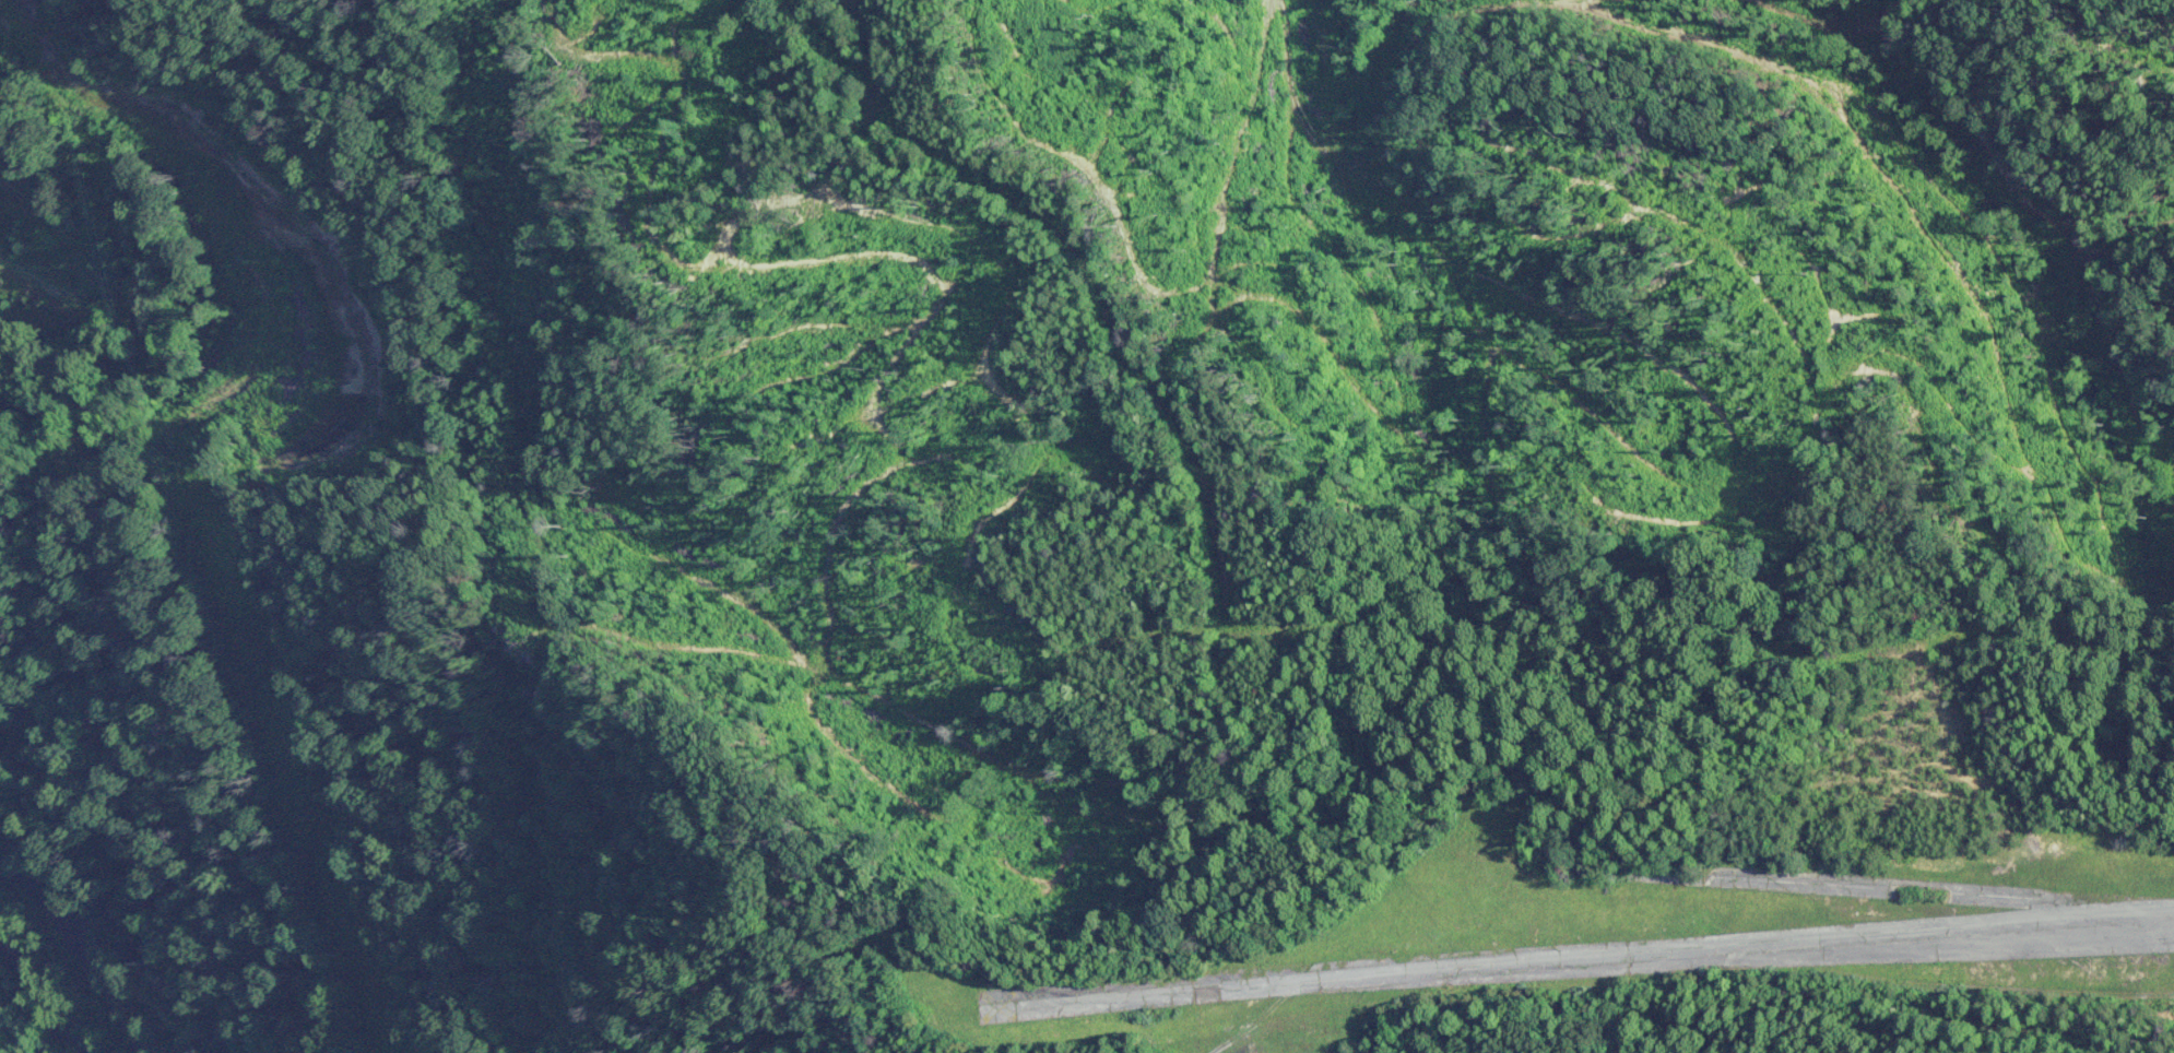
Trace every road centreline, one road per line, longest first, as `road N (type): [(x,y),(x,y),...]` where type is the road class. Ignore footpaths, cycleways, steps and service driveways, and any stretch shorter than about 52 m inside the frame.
road 1 (residential): [(211,1052),(181,986),(0,767)]

